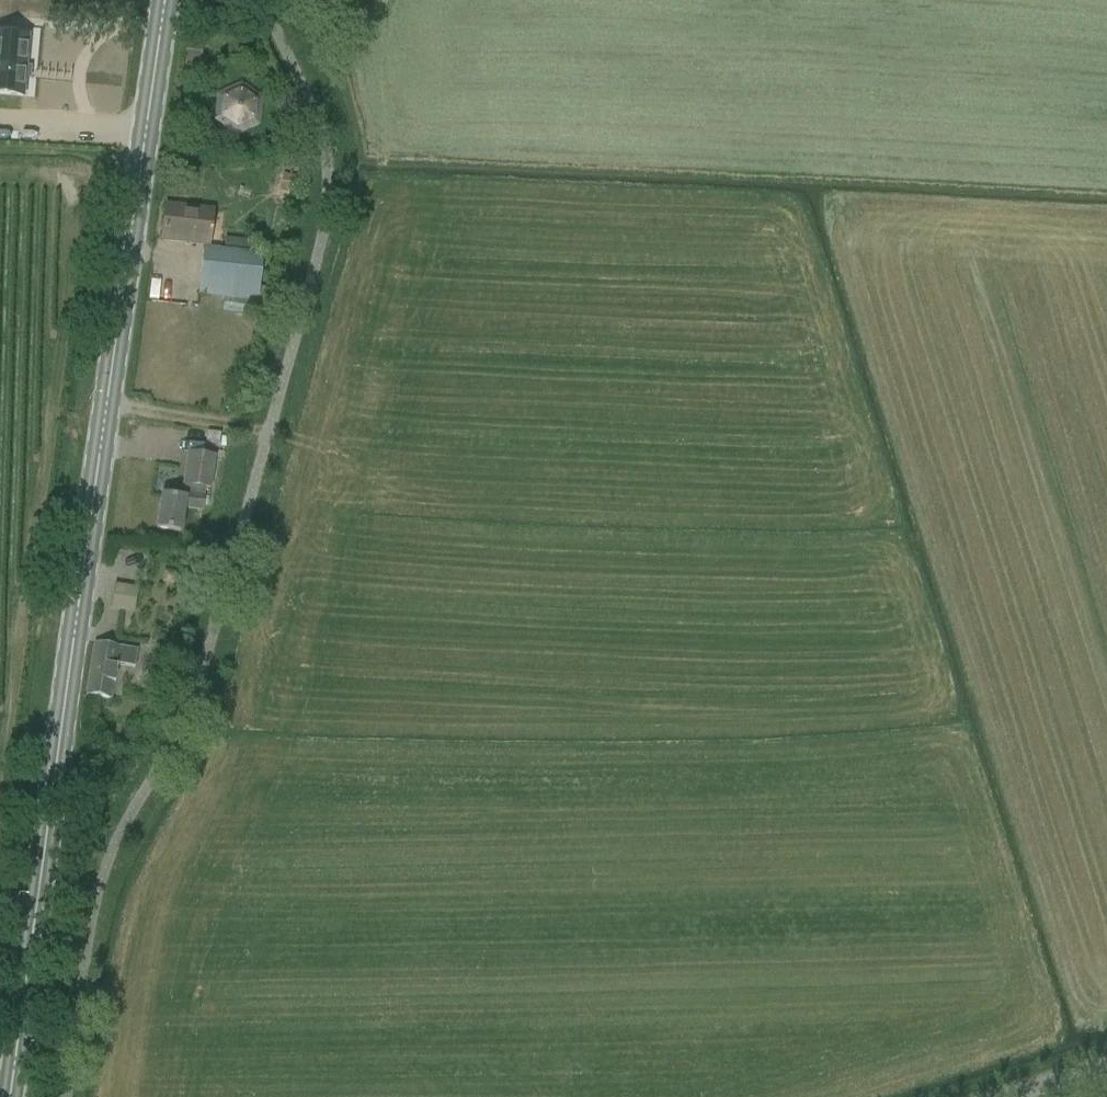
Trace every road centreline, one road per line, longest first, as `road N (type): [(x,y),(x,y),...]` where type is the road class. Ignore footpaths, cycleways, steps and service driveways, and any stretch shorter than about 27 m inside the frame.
road 1 (secondary): [(12,1096),(160,0)]

